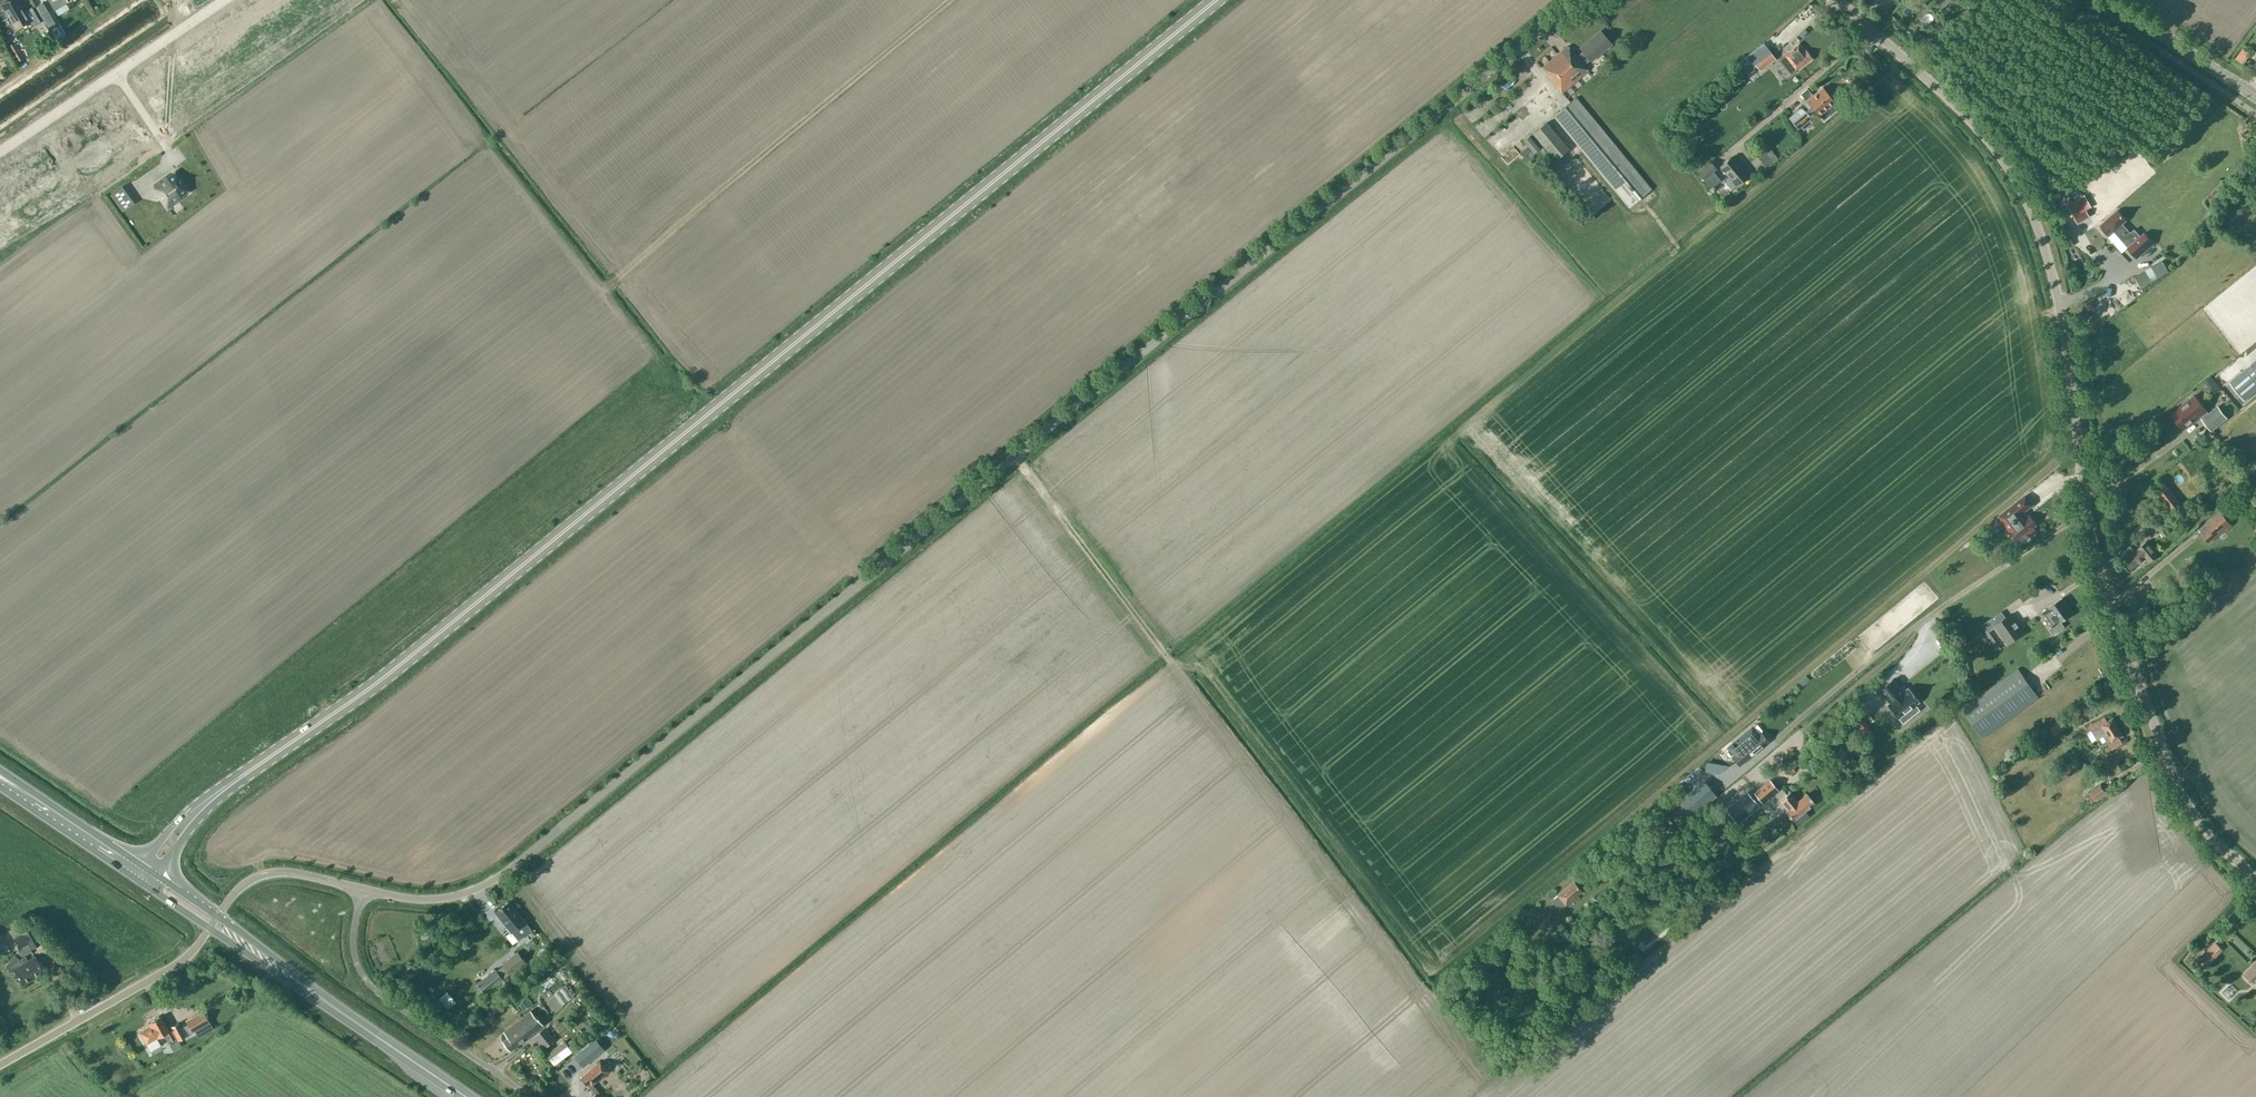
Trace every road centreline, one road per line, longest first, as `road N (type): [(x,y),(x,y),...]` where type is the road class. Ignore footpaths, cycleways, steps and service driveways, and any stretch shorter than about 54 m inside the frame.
road 1 (unclassified): [(363,888),(443,899),(497,881),(1578,0)]
road 2 (tertiary): [(233,782),(400,665),(1215,0)]
road 3 (unclassified): [(2255,879),(2186,801),(2132,671),(2092,542),(2059,307),(2027,206),(1977,129),(1837,0)]
road 4 (track): [(1372,920),(1017,458)]
road 5 (unknown): [(264,0),(0,178)]
road 6 (unclassified): [(363,888),(353,944),(366,980),(525,1092)]
road 7 (unclassified): [(0,1065),(182,961),(209,928)]
road 8 (trunk): [(467,1096),(319,997)]
road 9 (tertiary): [(2255,97),(2113,0)]
road 10 (trunk): [(0,787),(141,882)]
road 11 (trunk): [(141,864),(0,769)]
road 12 (unclassified): [(217,916),(244,884),(274,873),(363,888)]
road 13 (trunk): [(319,997),(217,916)]
road 14 (trunk): [(209,928),(319,997)]
road 15 (tertiary): [(233,782),(185,812),(141,864)]
road 16 (tertiary): [(157,875),(233,782)]

